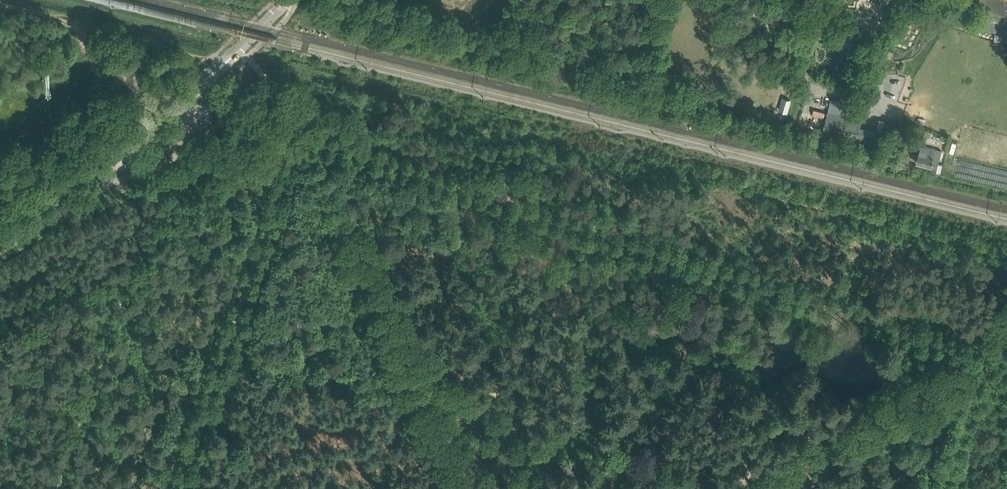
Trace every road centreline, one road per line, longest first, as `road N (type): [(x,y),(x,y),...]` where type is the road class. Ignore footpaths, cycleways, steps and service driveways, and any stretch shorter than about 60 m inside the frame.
road 1 (unclassified): [(0,221),(177,109),(286,0)]
road 2 (track): [(0,3),(78,30),(166,116)]

